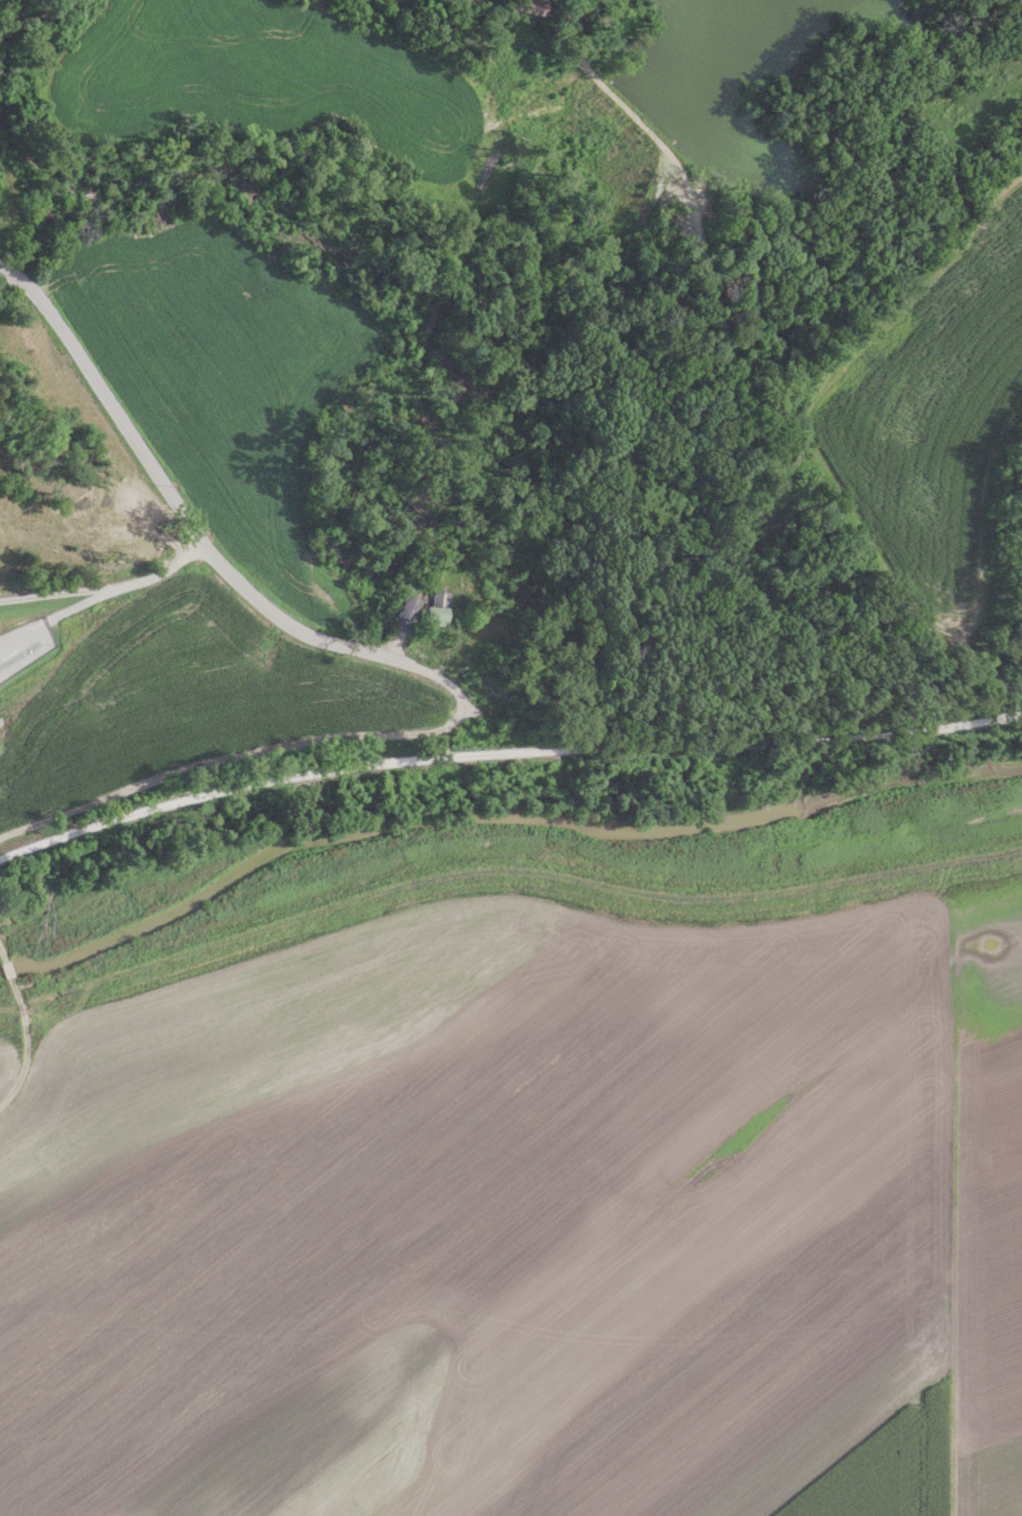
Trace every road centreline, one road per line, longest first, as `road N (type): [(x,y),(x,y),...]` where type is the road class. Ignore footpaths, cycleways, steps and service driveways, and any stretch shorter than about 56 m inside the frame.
road 1 (residential): [(404,668),(326,648),(275,618),(200,544),(69,342),(20,279),(0,270)]
road 2 (track): [(0,945),(30,1051),(14,1094),(0,1105)]

